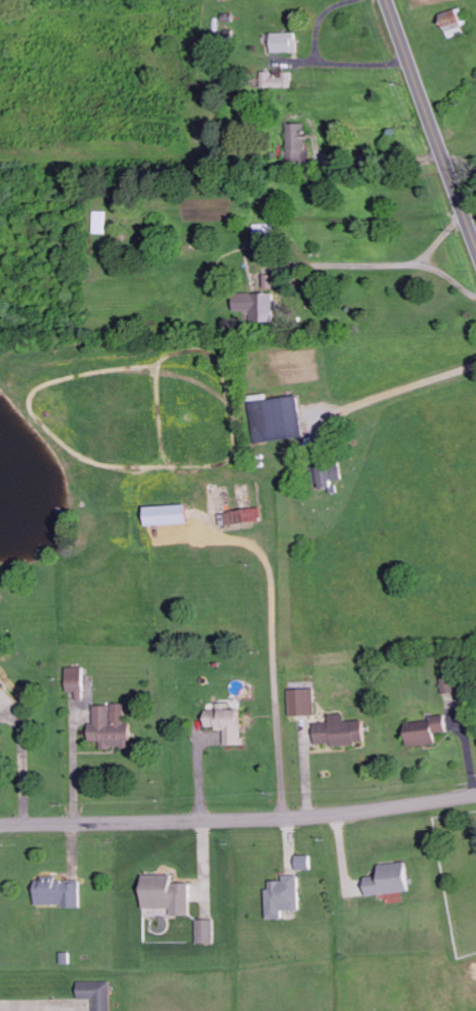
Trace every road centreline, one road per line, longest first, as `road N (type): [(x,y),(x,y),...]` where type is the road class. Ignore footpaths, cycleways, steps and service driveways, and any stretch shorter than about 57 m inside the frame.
road 1 (residential): [(0,826),(325,817),(475,797)]
road 2 (tertiary): [(475,247),(386,0)]

